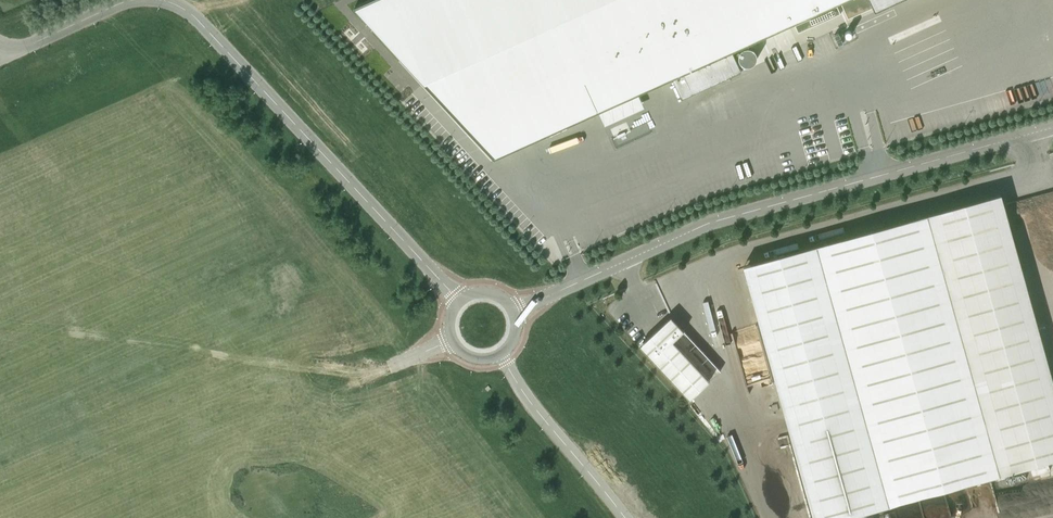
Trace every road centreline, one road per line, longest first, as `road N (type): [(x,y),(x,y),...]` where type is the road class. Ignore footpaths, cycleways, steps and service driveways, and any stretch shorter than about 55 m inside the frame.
road 1 (unclassified): [(1052,128),(708,224),(514,311)]
road 2 (unclassified): [(460,299),(204,27),(161,0)]
road 3 (unclassified): [(625,517),(501,355)]
road 4 (unclassified): [(132,0),(0,59)]

